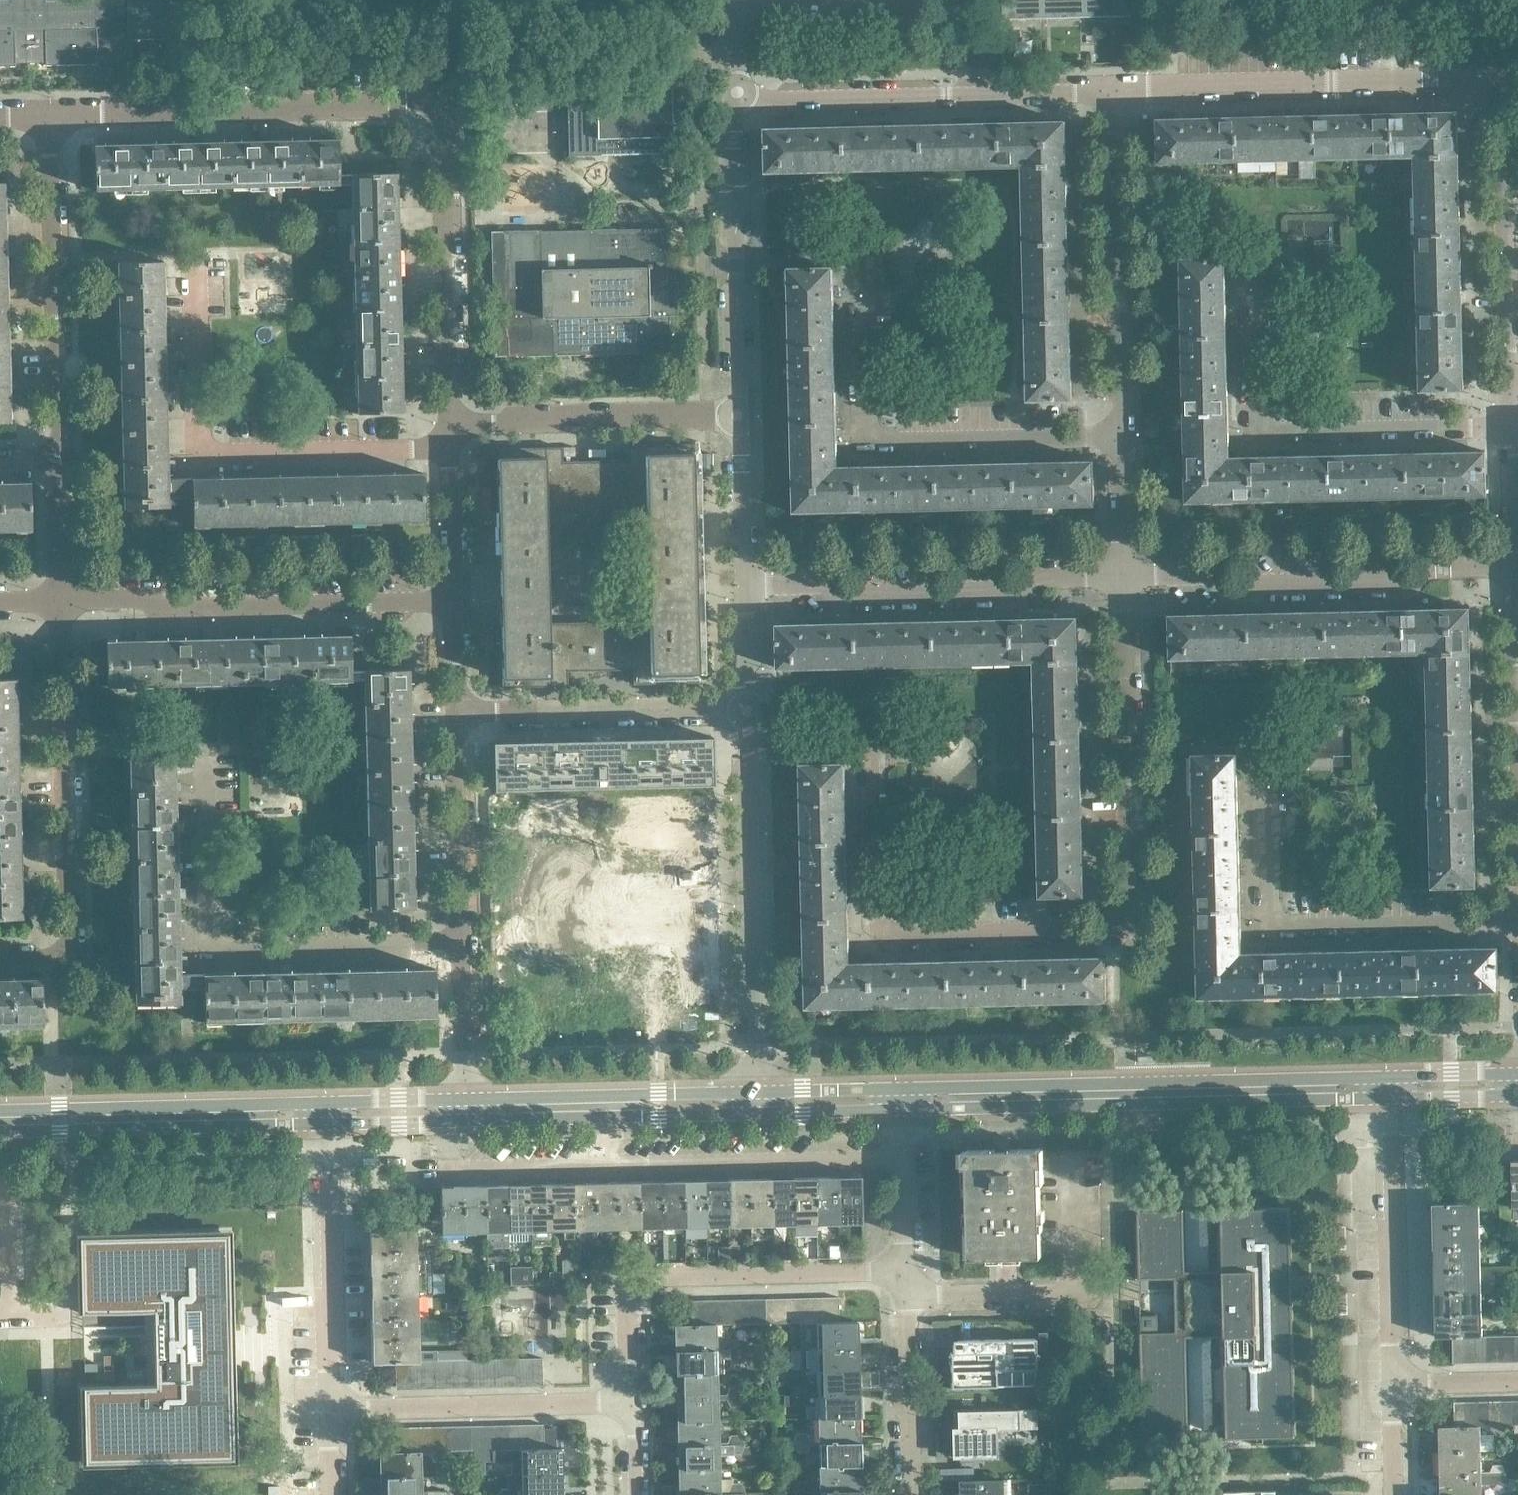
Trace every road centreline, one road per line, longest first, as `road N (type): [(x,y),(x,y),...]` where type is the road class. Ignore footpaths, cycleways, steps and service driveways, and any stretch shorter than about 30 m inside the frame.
road 1 (residential): [(1517,392),(1512,82),(1108,90)]
road 2 (residential): [(49,117),(445,108),(447,425)]
road 3 (residential): [(1128,931),(893,934),(876,918),(872,709),(748,711)]
road 4 (tertiary): [(906,1111),(1394,1099)]
road 5 (tertiary): [(1393,1078),(905,1089)]
road 6 (residential): [(462,946),(210,955),(207,761)]
road 7 (residential): [(449,450),(218,456),(199,442),(196,270)]
road 8 (residential): [(634,1401),(630,1280),(908,1273)]
road 9 (residential): [(1123,574),(1515,566)]
road 10 (residential): [(61,601),(453,602)]
road 11 (residential): [(1517,922),(1270,926),(1267,782)]
road 12 (residential): [(1510,427),(1260,434),(1255,294)]
road 13 (residential): [(759,1093),(748,711)]
road 14 (residential): [(1119,434),(868,439),(863,309)]
road 15 (residential): [(743,584),(1123,574)]
road 16 (residential): [(1108,90),(730,99)]
road 17 (residential): [(1128,931),(1123,574)]
road 18 (residential): [(71,948),(61,601)]
road 19 (residential): [(1119,434),(1108,90)]
road 20 (residential): [(57,459),(49,117)]
road 21 (tertiary): [(326,1103),(0,1110)]
road 22 (tertiary): [(0,1132),(326,1125)]
road 23 (residential): [(738,416),(730,99)]
road 24 (tertiary): [(455,1122),(759,1115)]
road 25 (residential): [(335,1408),(634,1401)]
road 26 (tertiary): [(759,1093),(461,1100)]
road 27 (residential): [(454,715),(748,711)]
road 28 (residential): [(738,416),(447,425)]
road 29 (residential): [(1399,1385),(1394,1099)]
road 30 (residential): [(335,1408),(326,1125)]
road 31 (residential): [(454,715),(462,946)]
road 32 (residential): [(912,1494),(908,1273)]
road 33 (residential): [(743,584),(738,416)]
road 34 (residential): [(908,1273),(906,1111)]
road 35 (residential): [(462,946),(461,1100)]
road 36 (residential): [(449,450),(453,602)]
road 37 (tertiary): [(759,1115),(906,1111)]
road 38 (tertiary): [(905,1089),(759,1093)]
road 39 (residential): [(61,601),(57,459)]
road 40 (residential): [(1123,574),(1119,434)]
road 41 (residential): [(1515,566),(1510,427)]
road 42 (tertiary): [(461,1100),(326,1103)]
road 43 (tertiary): [(326,1125),(455,1122)]
road 44 (residential): [(748,711),(743,584)]
road 45 (residential): [(1517,693),(1515,566)]
road 46 (tertiary): [(1517,1075),(1393,1078)]
road 47 (tertiary): [(1394,1099),(1517,1096)]

